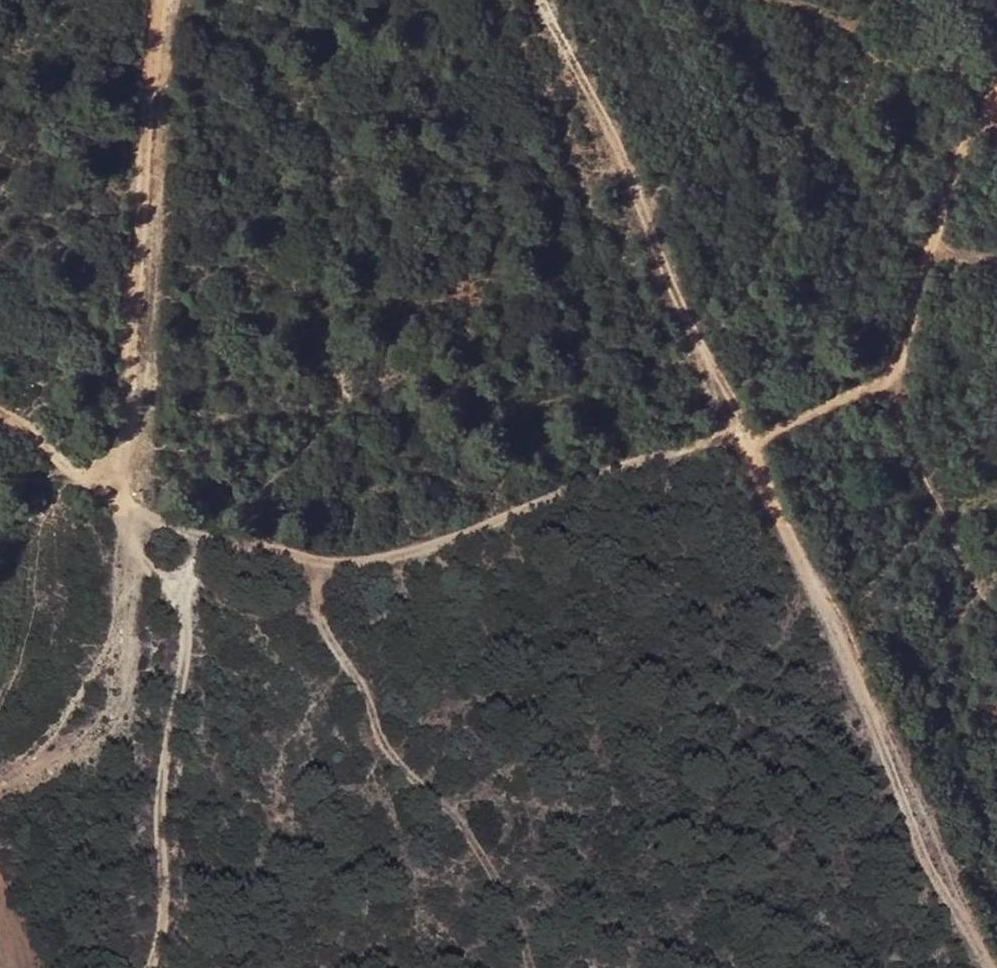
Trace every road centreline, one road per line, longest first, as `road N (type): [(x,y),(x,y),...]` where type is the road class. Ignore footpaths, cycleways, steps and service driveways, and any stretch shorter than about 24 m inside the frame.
road 1 (track): [(996,90),(967,130),(894,370),(843,401),(647,457),(396,560),(211,544),(181,588),(183,655),(162,815),(171,928),(153,967)]
road 2 (track): [(542,0),(618,149),(741,434),(924,801),(992,967)]
road 3 (track): [(211,544),(113,492),(128,437),(167,0)]
road 4 (track): [(313,558),(322,622),(392,753),(456,814),(494,872),(530,967)]
road 5 (track): [(0,769),(63,713),(121,602),(129,536)]
road 6 (track): [(181,588),(129,536),(113,492),(0,417)]

